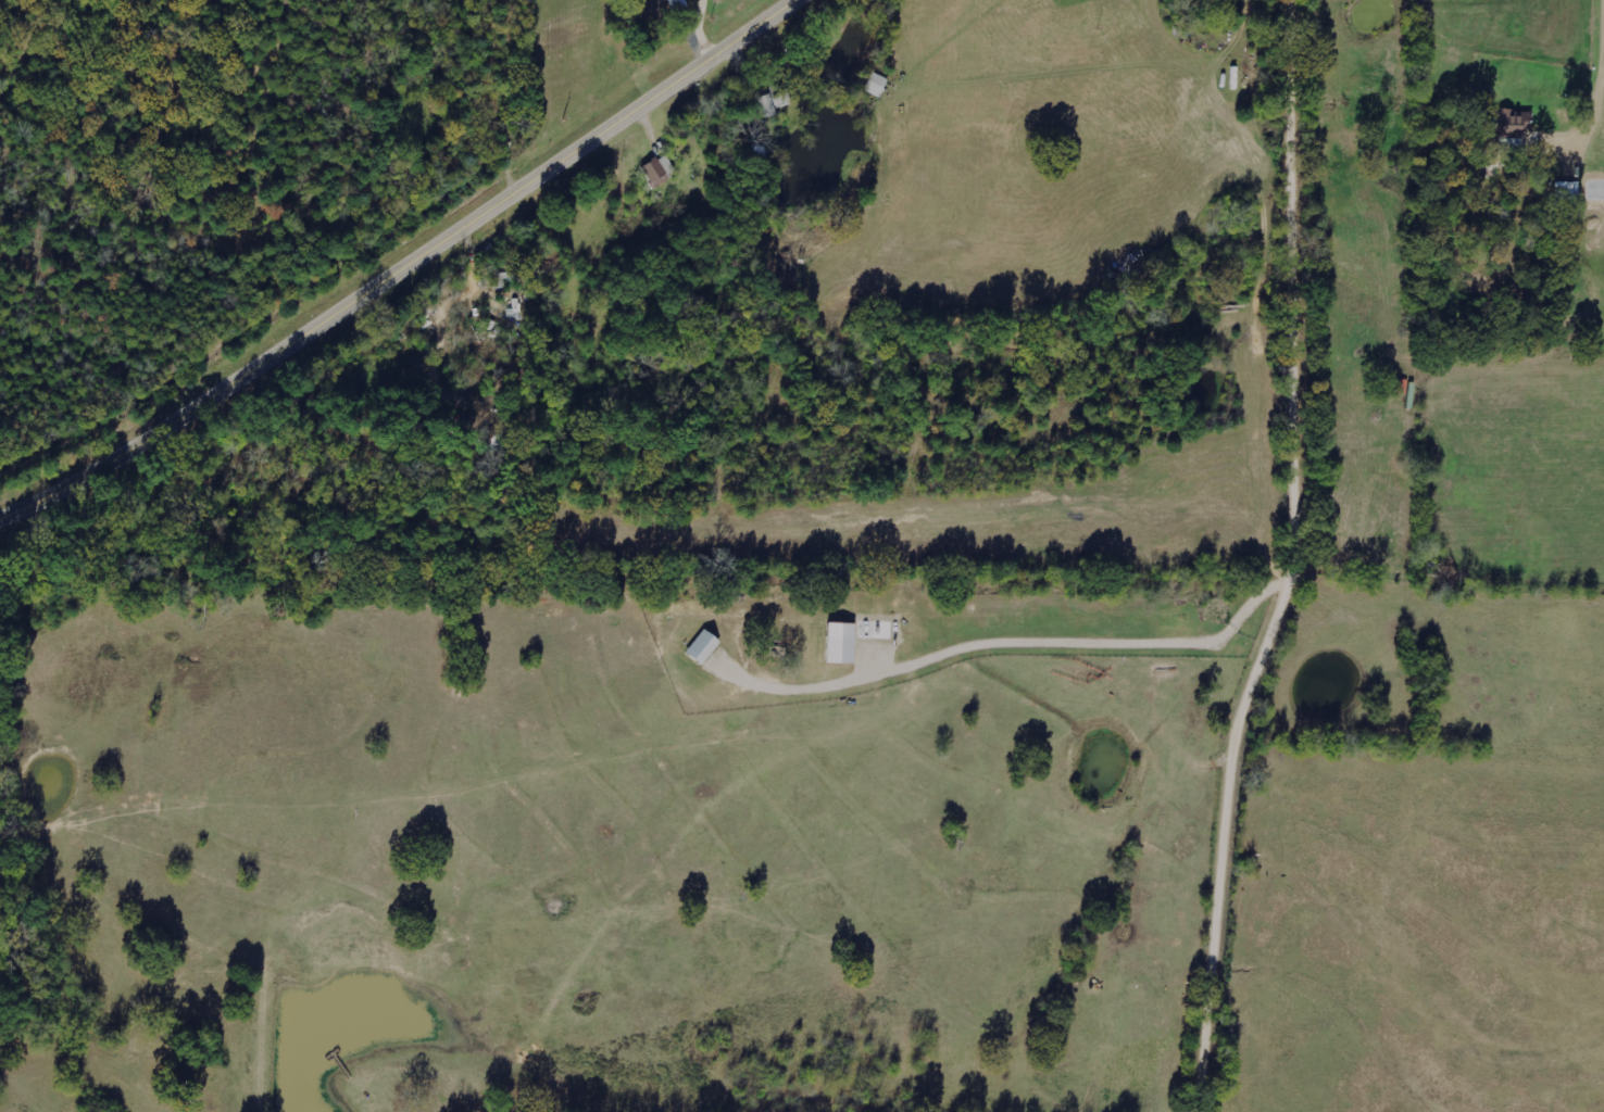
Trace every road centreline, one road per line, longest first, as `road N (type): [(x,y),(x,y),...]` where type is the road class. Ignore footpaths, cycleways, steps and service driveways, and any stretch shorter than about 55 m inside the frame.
road 1 (residential): [(1209,1111),(1239,775),(1254,707),(1306,564),(1300,0)]
road 2 (tertiary): [(793,0),(113,463),(0,514)]
road 3 (residential): [(519,185),(507,0)]

